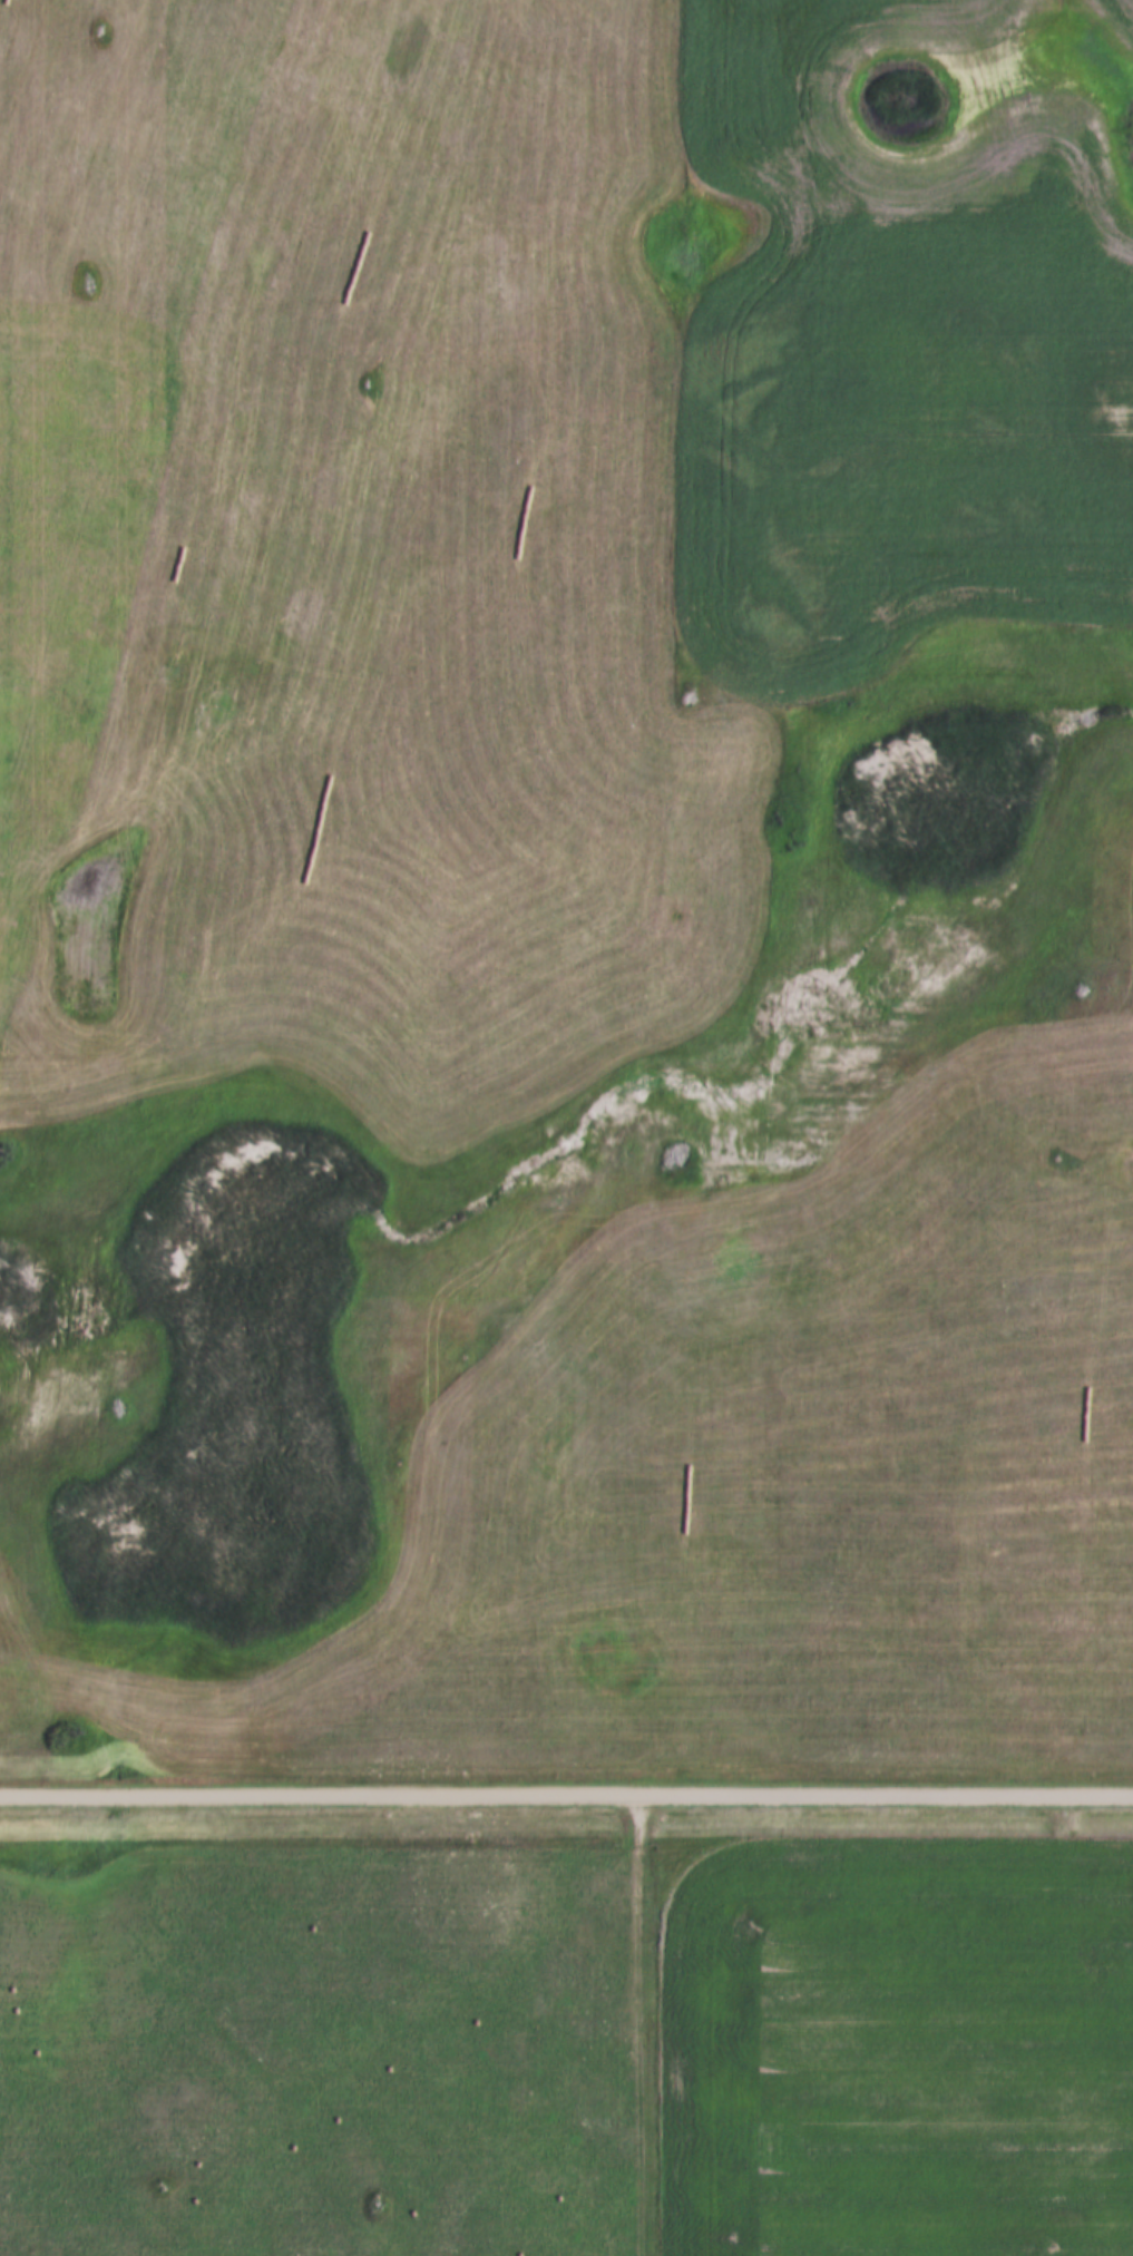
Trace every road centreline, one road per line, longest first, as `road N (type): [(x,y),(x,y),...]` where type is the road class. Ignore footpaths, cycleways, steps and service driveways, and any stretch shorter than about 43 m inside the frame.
road 1 (residential): [(0,1794),(1132,1793)]

